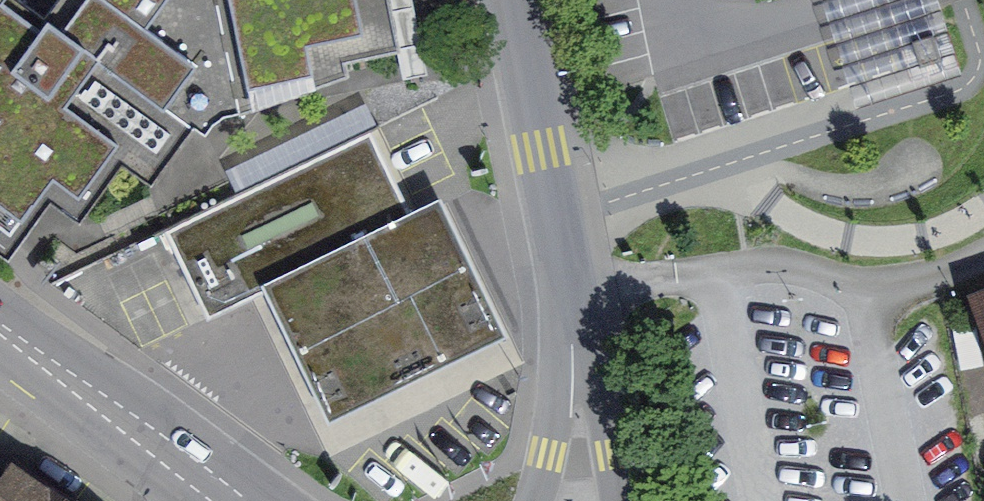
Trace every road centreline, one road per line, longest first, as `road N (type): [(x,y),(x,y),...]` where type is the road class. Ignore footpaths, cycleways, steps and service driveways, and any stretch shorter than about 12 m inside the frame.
road 1 (unclassified): [(568,289),(774,263),(866,283),(983,259)]
road 2 (residential): [(508,0),(568,289)]
road 3 (secondary): [(225,498),(0,329)]
road 4 (residential): [(568,289),(578,500)]

